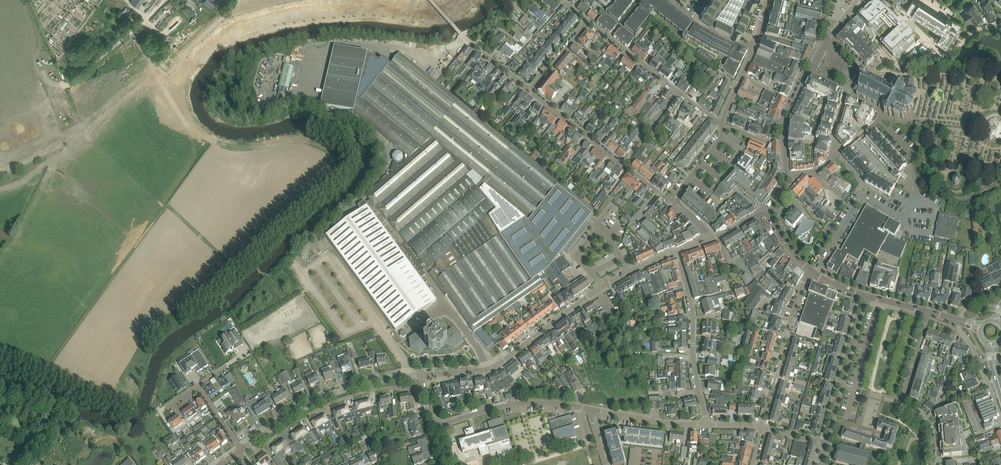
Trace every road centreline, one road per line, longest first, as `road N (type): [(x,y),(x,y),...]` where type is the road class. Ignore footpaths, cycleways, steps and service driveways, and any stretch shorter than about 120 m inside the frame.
road 1 (residential): [(424,375),(497,366),(600,288),(677,252)]
road 2 (residential): [(241,450),(337,392),(424,375)]
road 3 (residential): [(675,200),(529,90)]
road 4 (residential): [(707,424),(677,252)]
road 5 (residential): [(936,464),(929,422),(901,401),(928,312)]
road 6 (residential): [(587,22),(720,124)]
road 7 (residential): [(809,272),(762,427)]
road 8 (residential): [(592,410),(519,403),(436,426)]
road 9 (residential): [(827,443),(867,297)]
road 10 (unclassified): [(793,101),(814,58),(859,0)]

